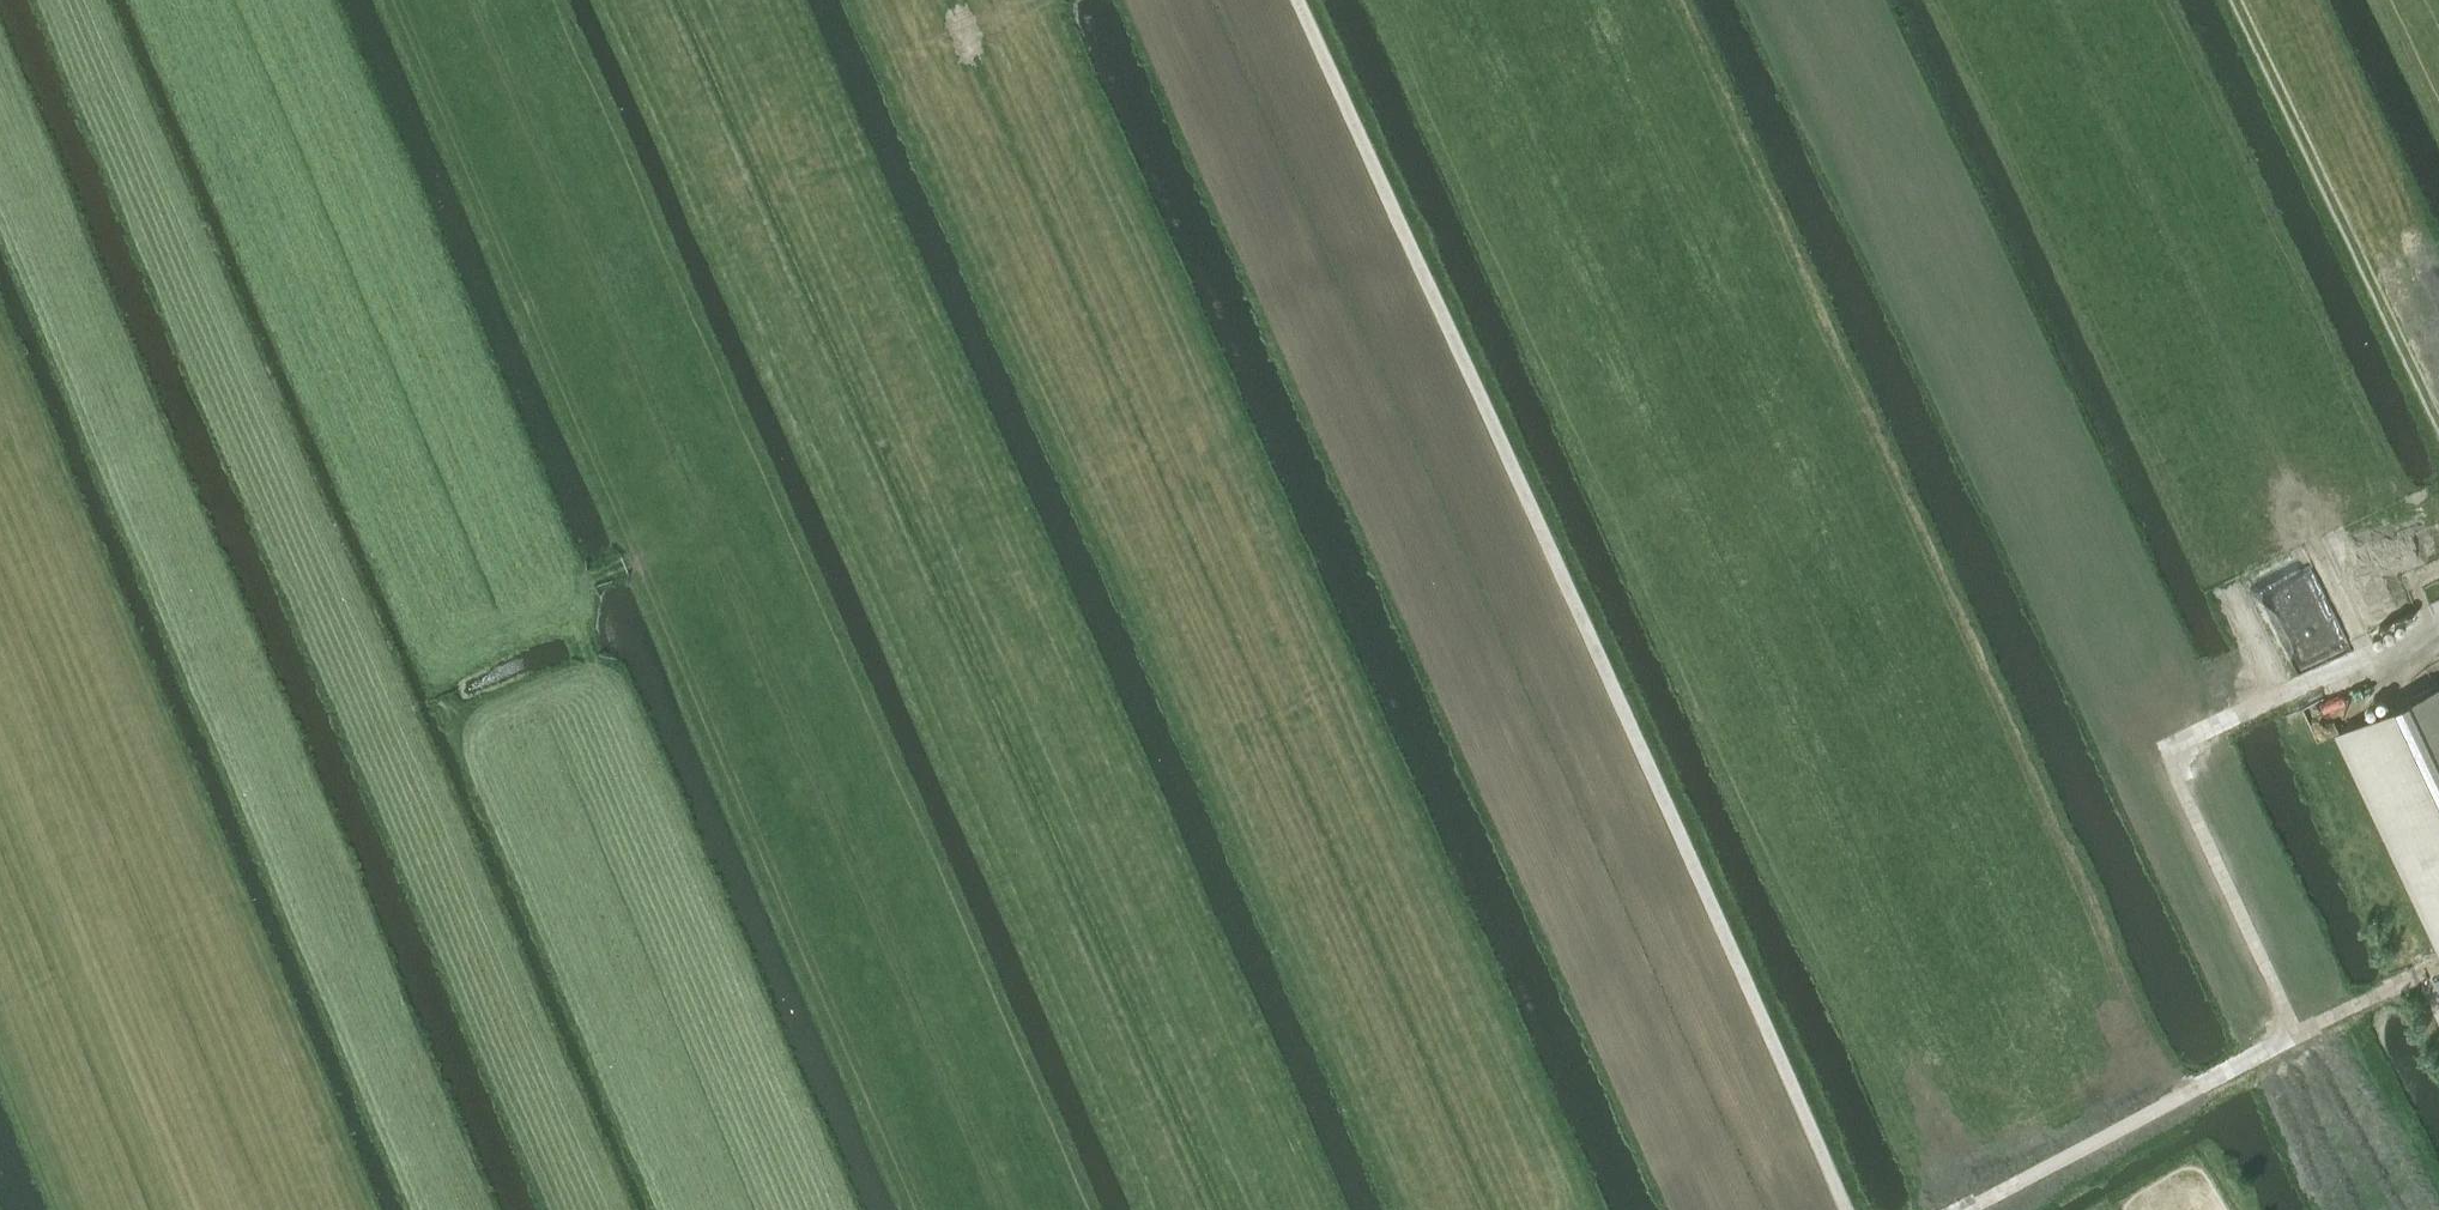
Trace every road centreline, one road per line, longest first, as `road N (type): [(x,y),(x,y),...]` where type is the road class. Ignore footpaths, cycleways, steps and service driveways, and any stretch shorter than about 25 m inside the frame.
road 1 (track): [(1303,0),(1865,1209)]
road 2 (track): [(2438,423),(2236,0)]

